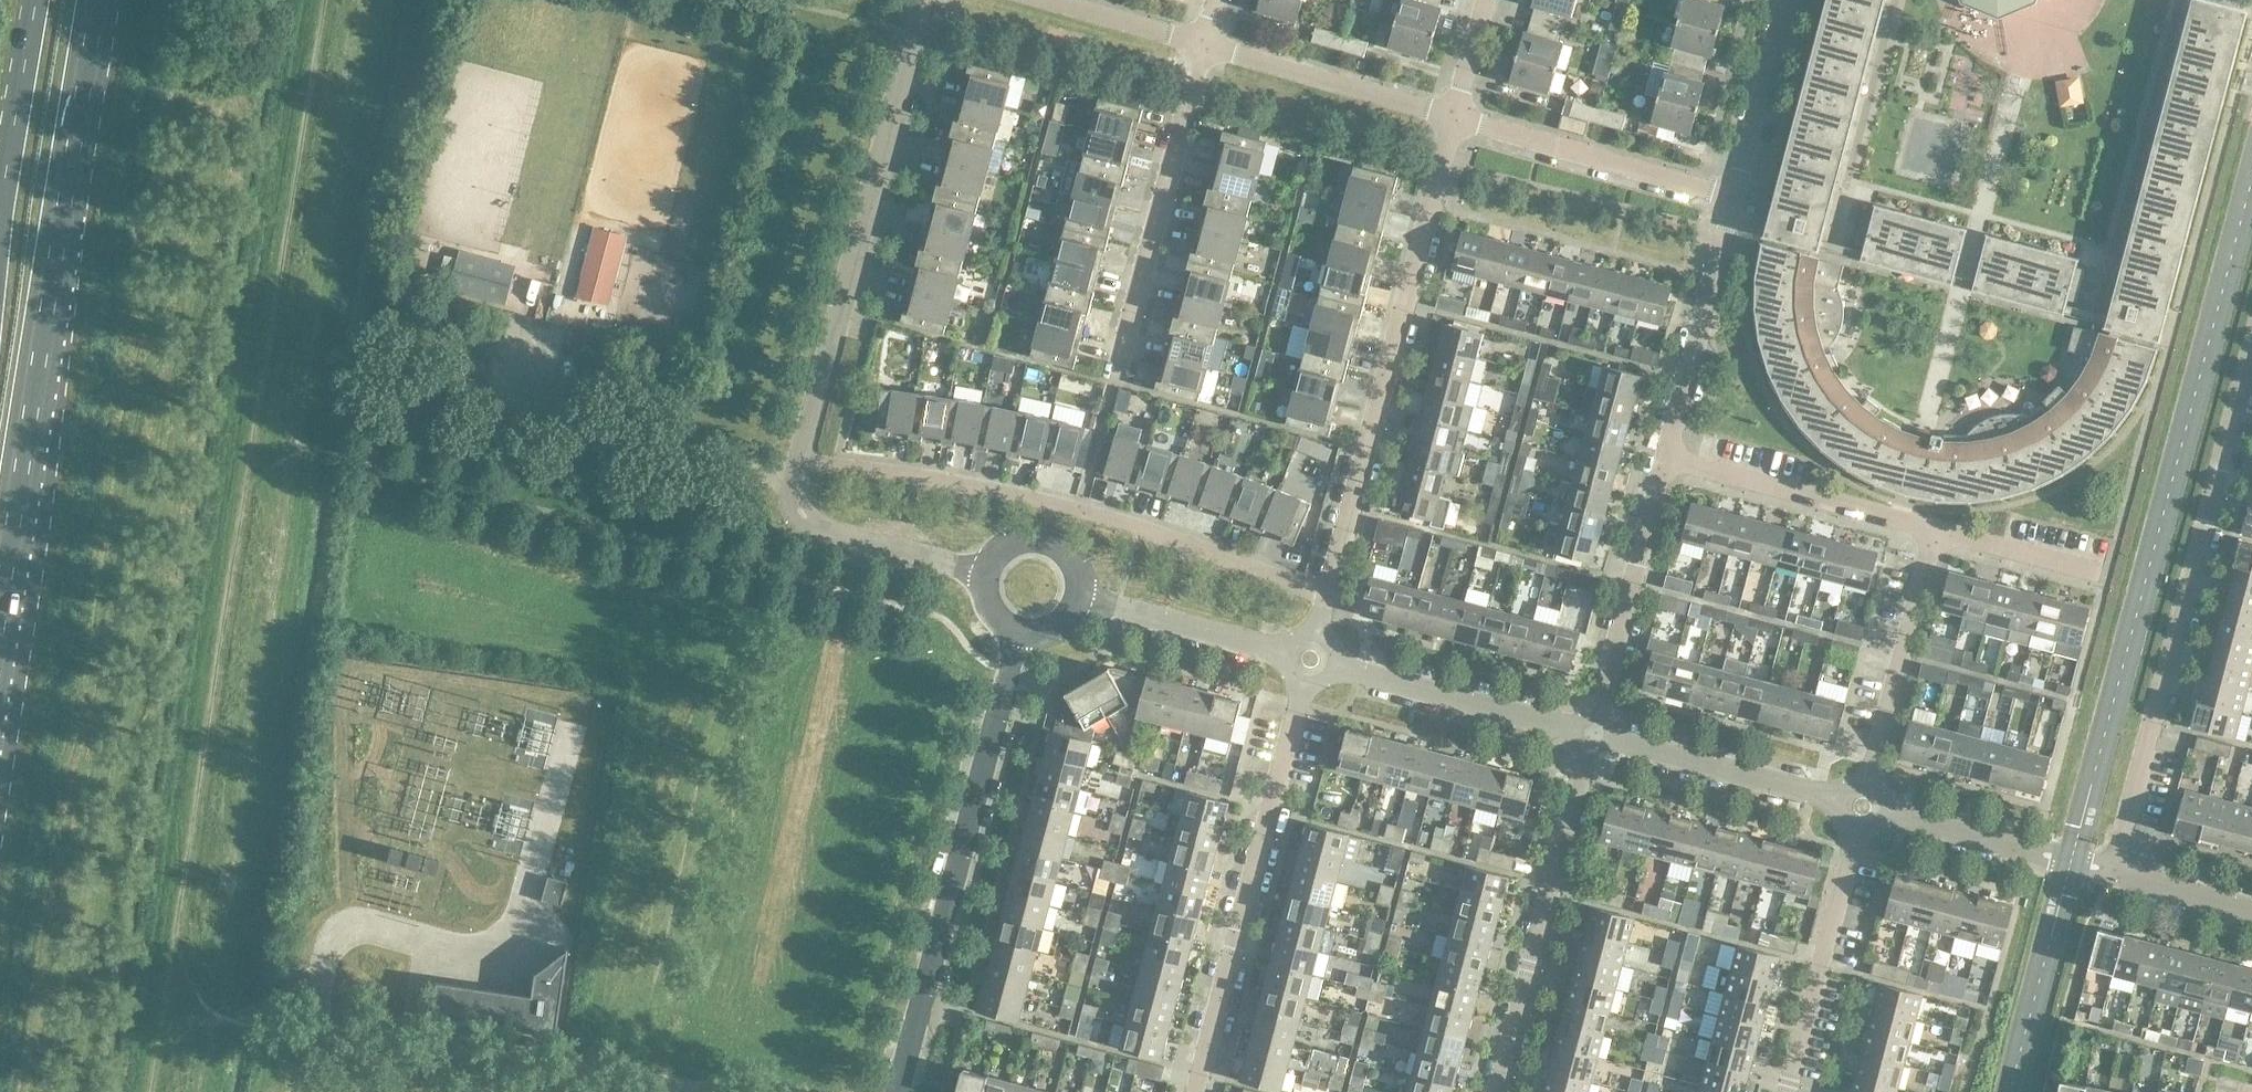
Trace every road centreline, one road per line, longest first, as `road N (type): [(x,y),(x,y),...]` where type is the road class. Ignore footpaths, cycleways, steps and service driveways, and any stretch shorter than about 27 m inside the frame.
road 1 (trunk): [(0,640),(108,0)]
road 2 (residential): [(1324,593),(1080,510),(945,481),(799,463)]
road 3 (residential): [(2115,871),(2251,362)]
road 4 (residential): [(1324,593),(1454,113)]
road 5 (tertiary): [(799,463),(923,0)]
road 6 (tertiary): [(894,1091),(1020,630)]
road 7 (residential): [(1194,1091),(1301,684)]
road 8 (residential): [(1497,1091),(1585,754)]
road 9 (residential): [(1120,358),(1204,44)]
road 10 (residential): [(1734,197),(1454,113)]
road 11 (residential): [(1935,529),(1664,457)]
road 12 (residential): [(1664,457),(1734,197)]
road 13 (residential): [(1785,1091),(1855,832)]
road 14 (residential): [(1596,715),(1664,457)]
road 15 (residential): [(1868,782),(1935,529)]
road 16 (residential): [(1454,113),(1204,44)]
road 17 (tertiary): [(987,573),(813,528),(797,506),(799,463)]
road 18 (tertiary): [(1570,728),(1334,666)]
road 19 (tertiary): [(1836,799),(1610,738)]
road 20 (tertiary): [(1284,654),(1072,597)]
road 21 (residential): [(1734,197),(1787,0)]
road 22 (trunk): [(34,0),(0,196)]
road 23 (residential): [(2105,573),(1935,529)]
road 24 (residential): [(1204,44),(1052,0)]
road 25 (tertiary): [(2026,848),(1886,812)]
road 26 (tertiary): [(2251,908),(2115,871)]
road 27 (tertiary): [(1072,597),(1066,565),(1041,545),(1008,548),(987,573)]

